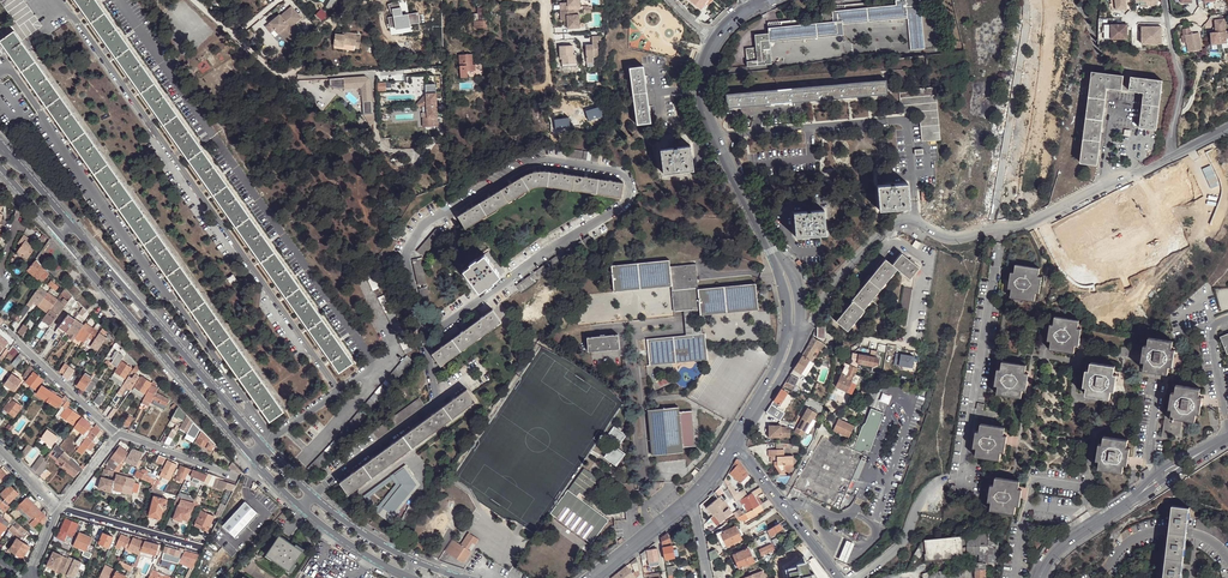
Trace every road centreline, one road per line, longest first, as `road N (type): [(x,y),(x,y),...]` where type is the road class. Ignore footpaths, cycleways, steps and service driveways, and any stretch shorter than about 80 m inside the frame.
road 1 (unclassified): [(1227,129),(1023,225),(953,239),(915,219),(895,221),(800,333)]
road 2 (tertiary): [(751,9),(715,41),(701,88),(721,151),(784,273)]
road 3 (residential): [(263,445),(73,226)]
road 4 (residential): [(62,237),(250,456)]
road 5 (residential): [(194,0),(274,72),(373,74),(377,137),(386,149)]
road 6 (residential): [(1026,0),(994,218)]
road 7 (tertiary): [(735,441),(838,577)]
road 8 (residential): [(117,433),(2,324)]
road 9 (residential): [(59,507),(203,548)]
road 10 (tertiary): [(691,496),(593,577)]
road 11 (residential): [(301,508),(407,576)]
road 12 (residential): [(235,476),(117,433)]
road 13 (residential): [(414,561),(312,496)]

